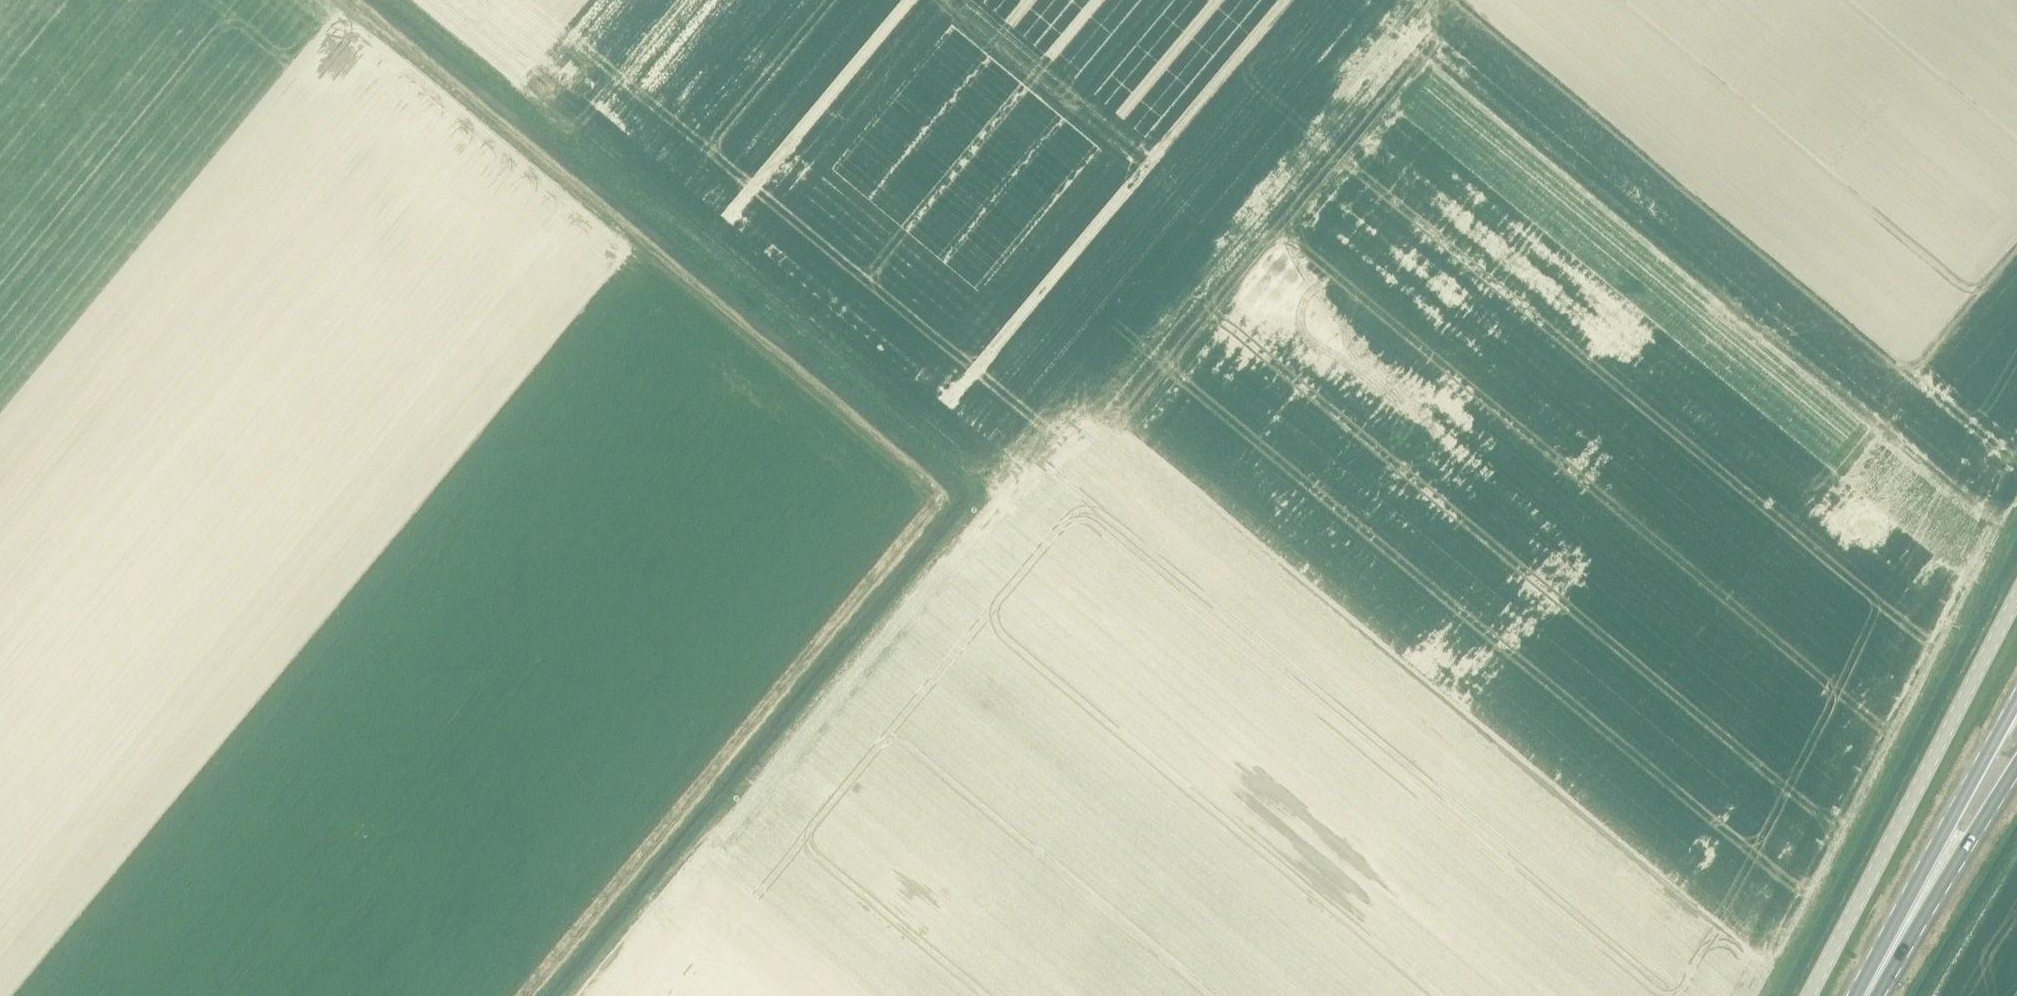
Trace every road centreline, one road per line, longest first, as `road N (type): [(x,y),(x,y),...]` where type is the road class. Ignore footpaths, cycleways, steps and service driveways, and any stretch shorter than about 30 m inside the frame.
road 1 (unclassified): [(1807,995),(2016,592)]
road 2 (primary): [(2016,708),(1865,995)]
road 3 (primary): [(1868,995),(2016,768)]

